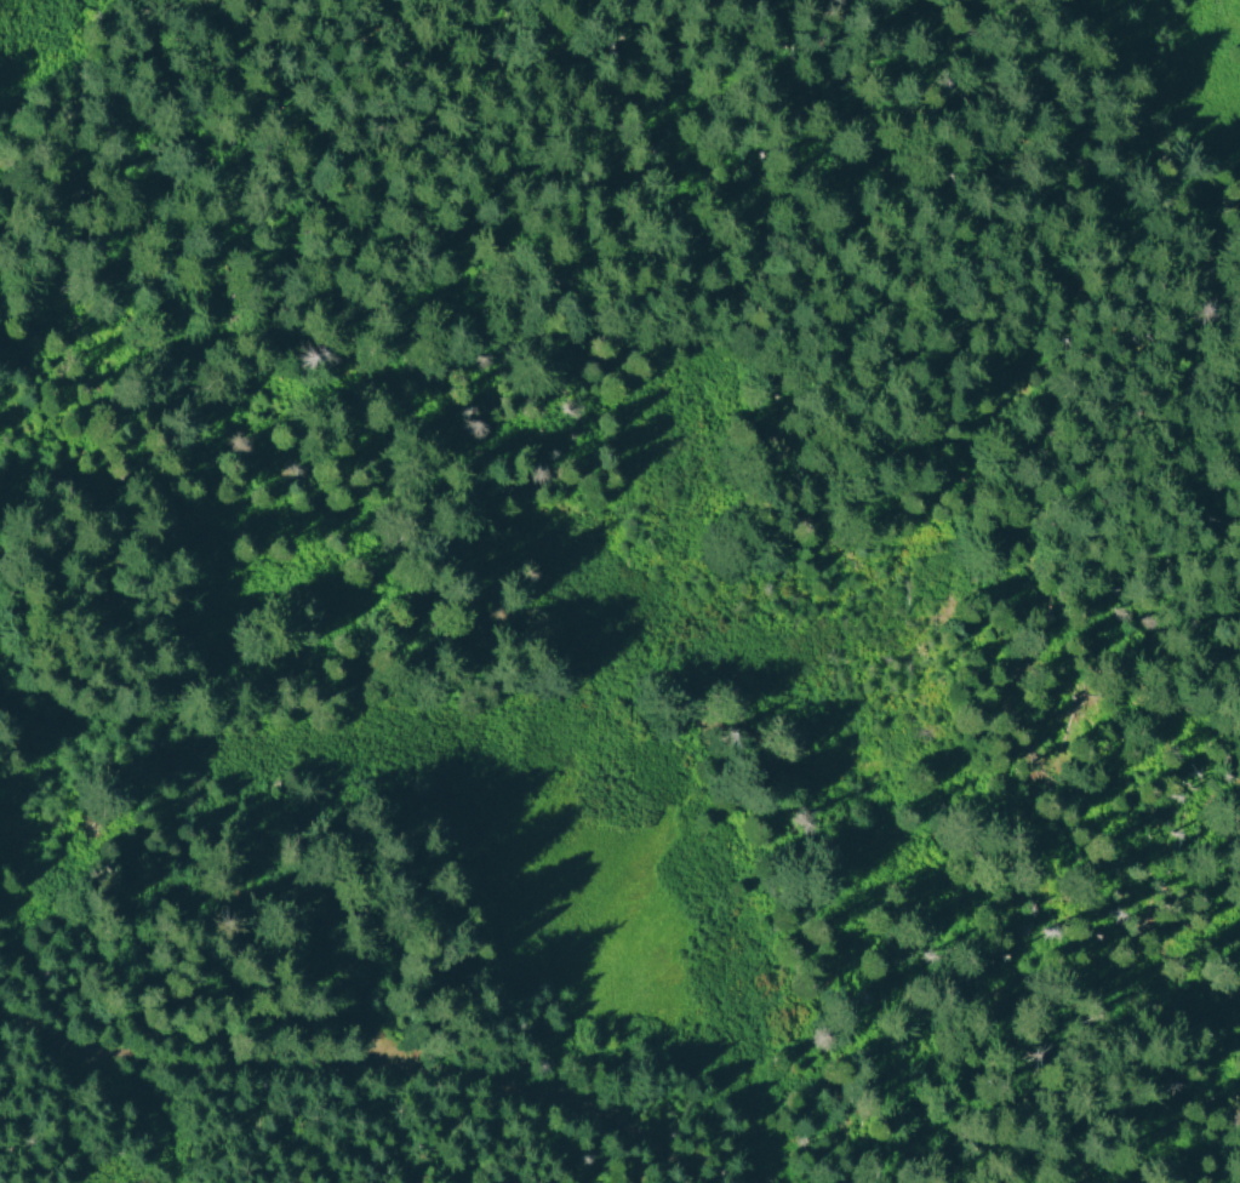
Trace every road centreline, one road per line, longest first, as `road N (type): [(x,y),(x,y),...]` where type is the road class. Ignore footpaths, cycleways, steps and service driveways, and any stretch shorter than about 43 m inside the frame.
road 1 (track): [(0,1014),(74,1044),(153,1057),(492,1079),(583,1104),(653,1142),(705,1182)]
road 2 (track): [(74,1044),(143,1088),(168,1131),(171,1182)]

